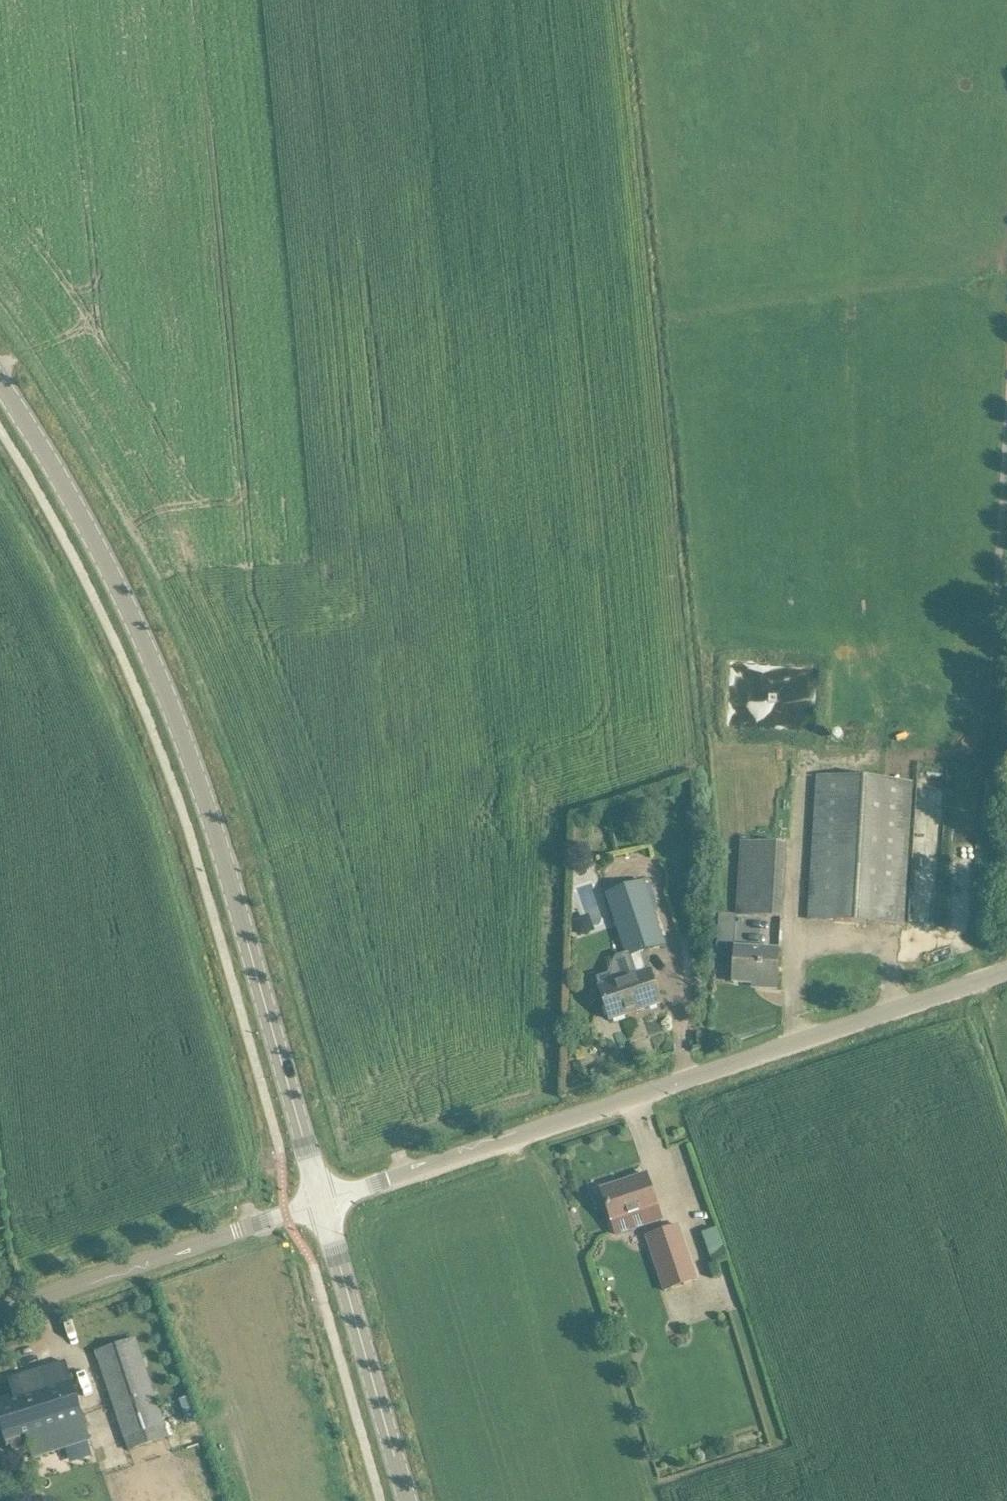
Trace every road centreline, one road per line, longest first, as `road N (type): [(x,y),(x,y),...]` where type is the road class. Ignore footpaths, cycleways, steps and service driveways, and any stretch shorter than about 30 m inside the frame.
road 1 (secondary): [(0,386),(68,490),(137,624),(207,809),(324,1204)]
road 2 (unclassified): [(391,1181),(1006,974)]
road 3 (residential): [(0,1311),(324,1204)]
road 4 (secondary): [(324,1204),(409,1500)]

